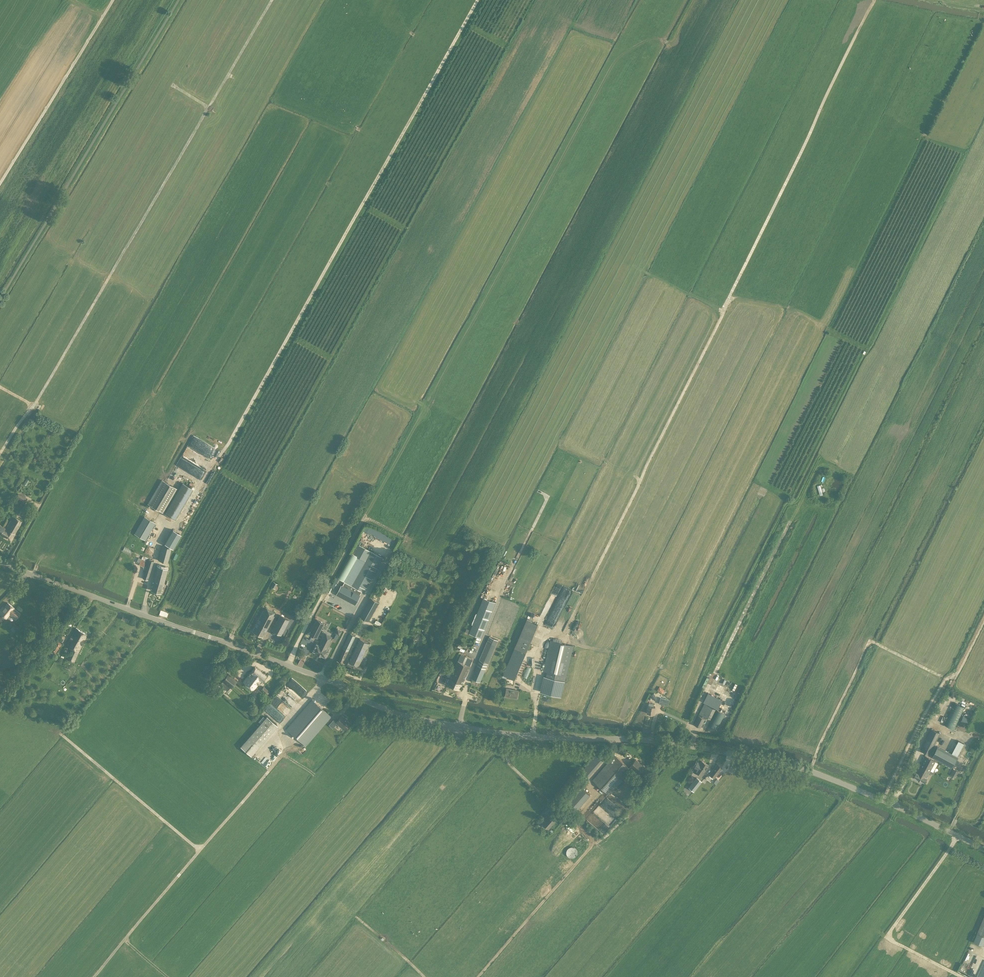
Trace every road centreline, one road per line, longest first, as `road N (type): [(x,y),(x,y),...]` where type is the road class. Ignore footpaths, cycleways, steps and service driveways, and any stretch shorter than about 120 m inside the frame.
road 1 (unclassified): [(983,850),(809,769),(639,738),(516,735),(381,709),(253,648),(0,561)]
road 2 (track): [(533,735),(536,659),(548,629),(565,632),(874,0)]
road 3 (track): [(144,615),(161,543),(230,445),(479,0)]
road 4 (track): [(0,462),(272,0)]
road 5 (track): [(94,976),(290,746),(283,725),(323,678)]
road 6 (track): [(690,746),(697,730),(687,724),(725,627),(821,456)]
road 7 (track): [(479,976),(593,844),(510,764),(516,735)]
road 8 (track): [(809,769),(874,638),(957,678),(983,623)]
road 9 (track): [(450,724),(550,493)]
road 10 (track): [(0,180),(111,0)]
road 11 (track): [(202,846),(63,730)]
road 12 (track): [(733,294),(790,302),(870,344)]

